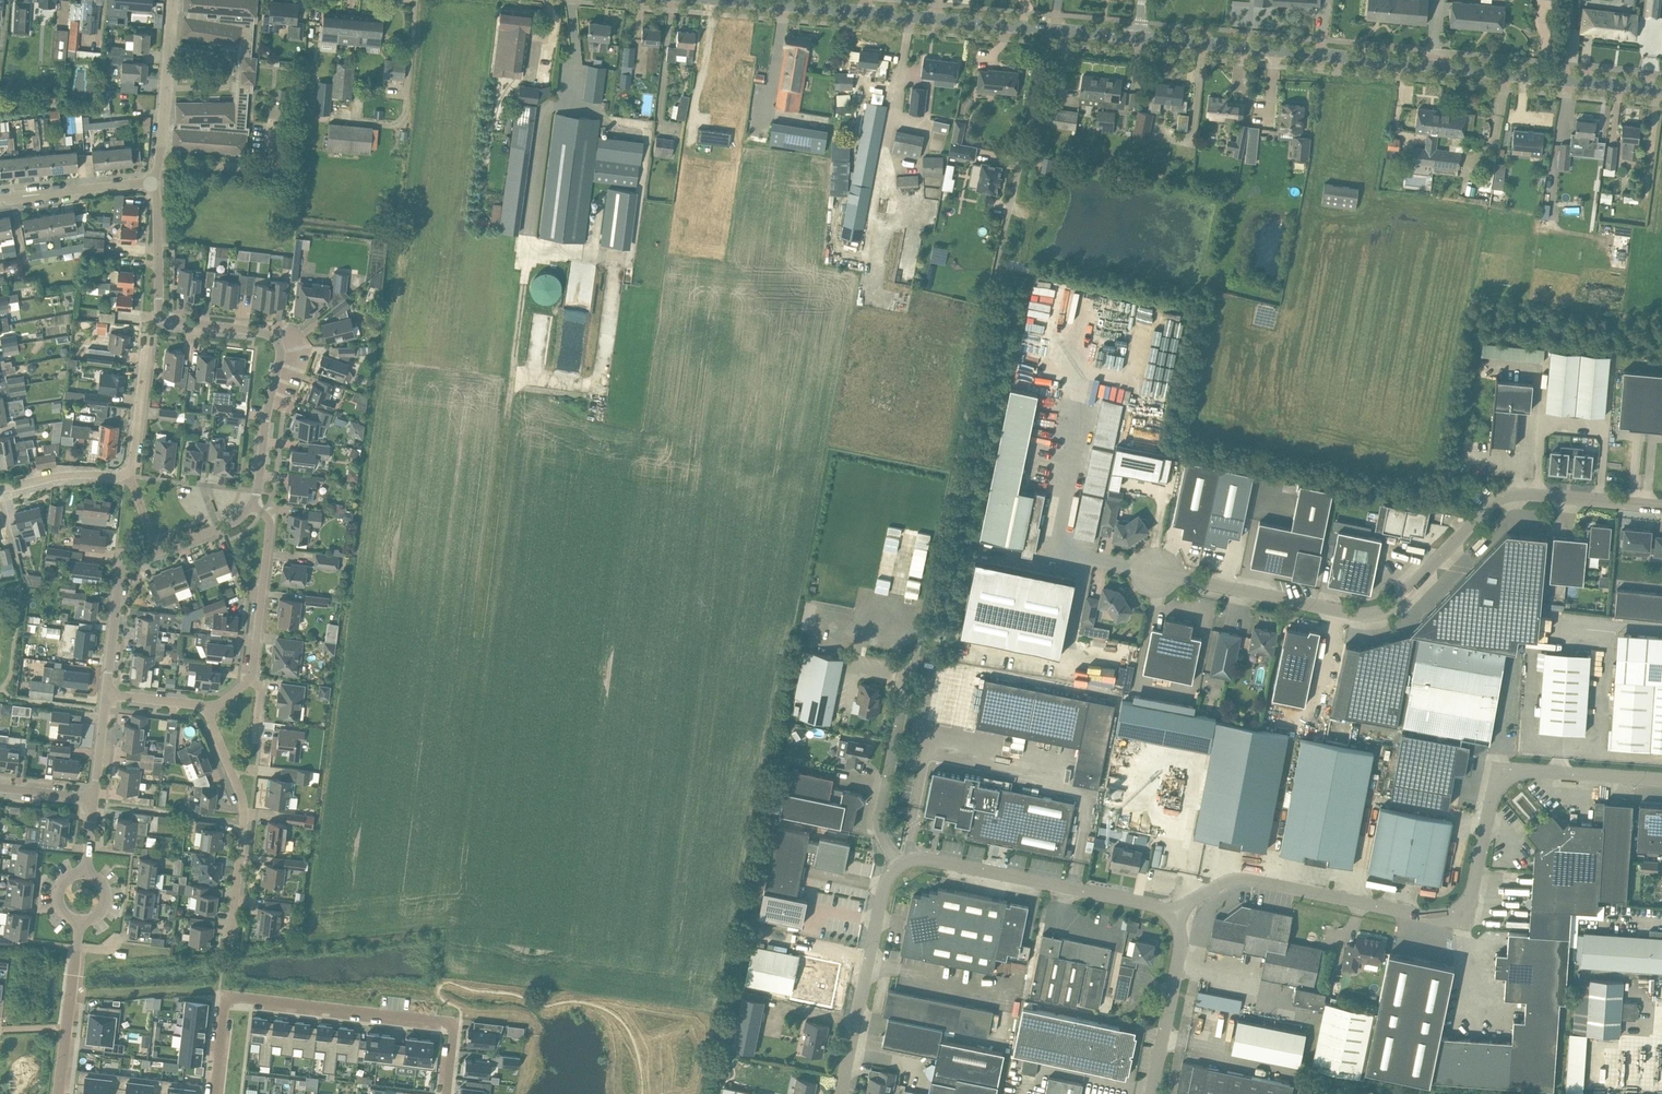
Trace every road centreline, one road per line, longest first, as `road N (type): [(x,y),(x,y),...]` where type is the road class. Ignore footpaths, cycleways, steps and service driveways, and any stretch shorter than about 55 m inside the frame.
road 1 (residential): [(464,924),(559,939),(578,931),(628,736),(647,530),(435,514)]
road 2 (unclassified): [(1661,780),(1519,770),(1502,777),(1472,894),(1457,913),(1436,918),(1238,879),(1173,916)]
road 3 (residential): [(435,514),(387,508),(450,0)]
road 4 (unclassified): [(1174,579),(1383,610),(1507,496),(1661,506)]
road 5 (tertiary): [(1661,89),(1139,37)]
road 6 (residential): [(435,514),(389,905),(464,924)]
road 7 (residential): [(251,506),(279,345),(265,332),(161,314),(151,183)]
road 8 (residential): [(446,1093),(455,1023),(228,997),(216,1093)]
road 9 (tertiary): [(1048,28),(728,0)]
road 10 (unclassified): [(1173,916),(1154,904),(922,858),(897,866)]
road 11 (residential): [(230,941),(244,814),(207,707)]
road 12 (unclassified): [(897,866),(881,899),(840,1093)]
road 13 (unclassified): [(897,866),(879,823),(917,654)]
road 14 (residential): [(1009,207),(1048,28)]
road 15 (residential): [(251,677),(271,524),(251,506)]
road 16 (unclassified): [(1151,1093),(1177,961),(1173,916)]
road 17 (residential): [(59,1093),(79,922)]
road 18 (residential): [(106,694),(120,575),(126,564),(156,552)]
road 19 (residential): [(159,163),(257,171),(267,166),(271,117)]
road 20 (residential): [(0,200),(151,183)]
road 21 (residential): [(169,47),(225,58),(223,86),(165,88)]
road 22 (residential): [(0,489),(75,474),(133,477)]
road 23 (residential): [(133,477),(148,346)]

